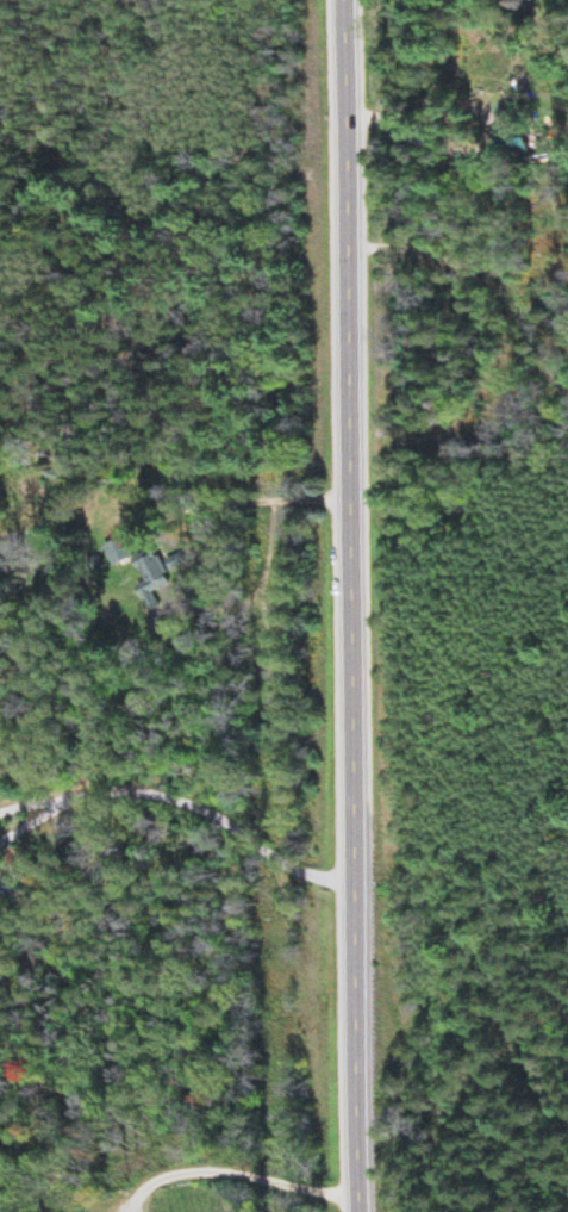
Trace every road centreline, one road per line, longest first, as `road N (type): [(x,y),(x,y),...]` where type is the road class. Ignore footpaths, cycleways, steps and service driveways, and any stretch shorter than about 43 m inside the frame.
road 1 (primary): [(358,1211),(348,0)]

